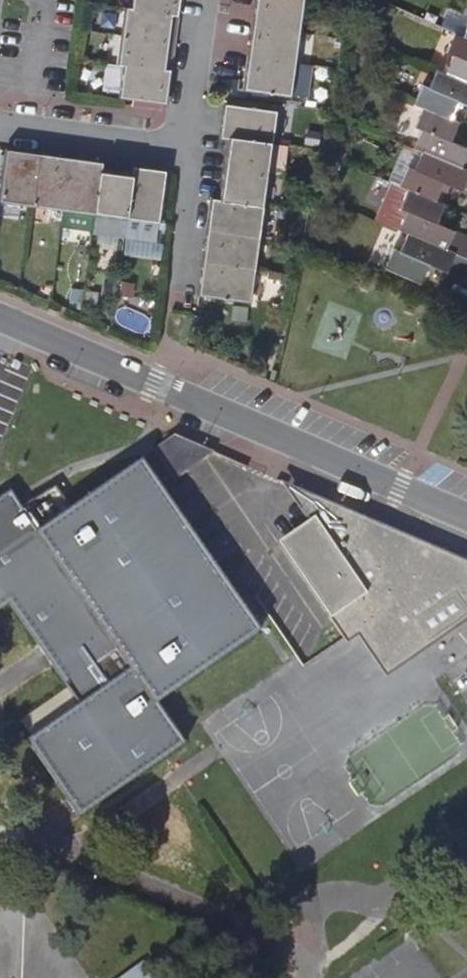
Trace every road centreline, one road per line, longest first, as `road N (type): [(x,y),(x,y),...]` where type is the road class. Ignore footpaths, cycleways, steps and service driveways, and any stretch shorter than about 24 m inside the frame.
road 1 (residential): [(0,318),(466,518)]
road 2 (residential): [(0,134),(185,157)]
road 3 (residential): [(185,157),(206,0)]
road 4 (residential): [(165,291),(185,157)]

